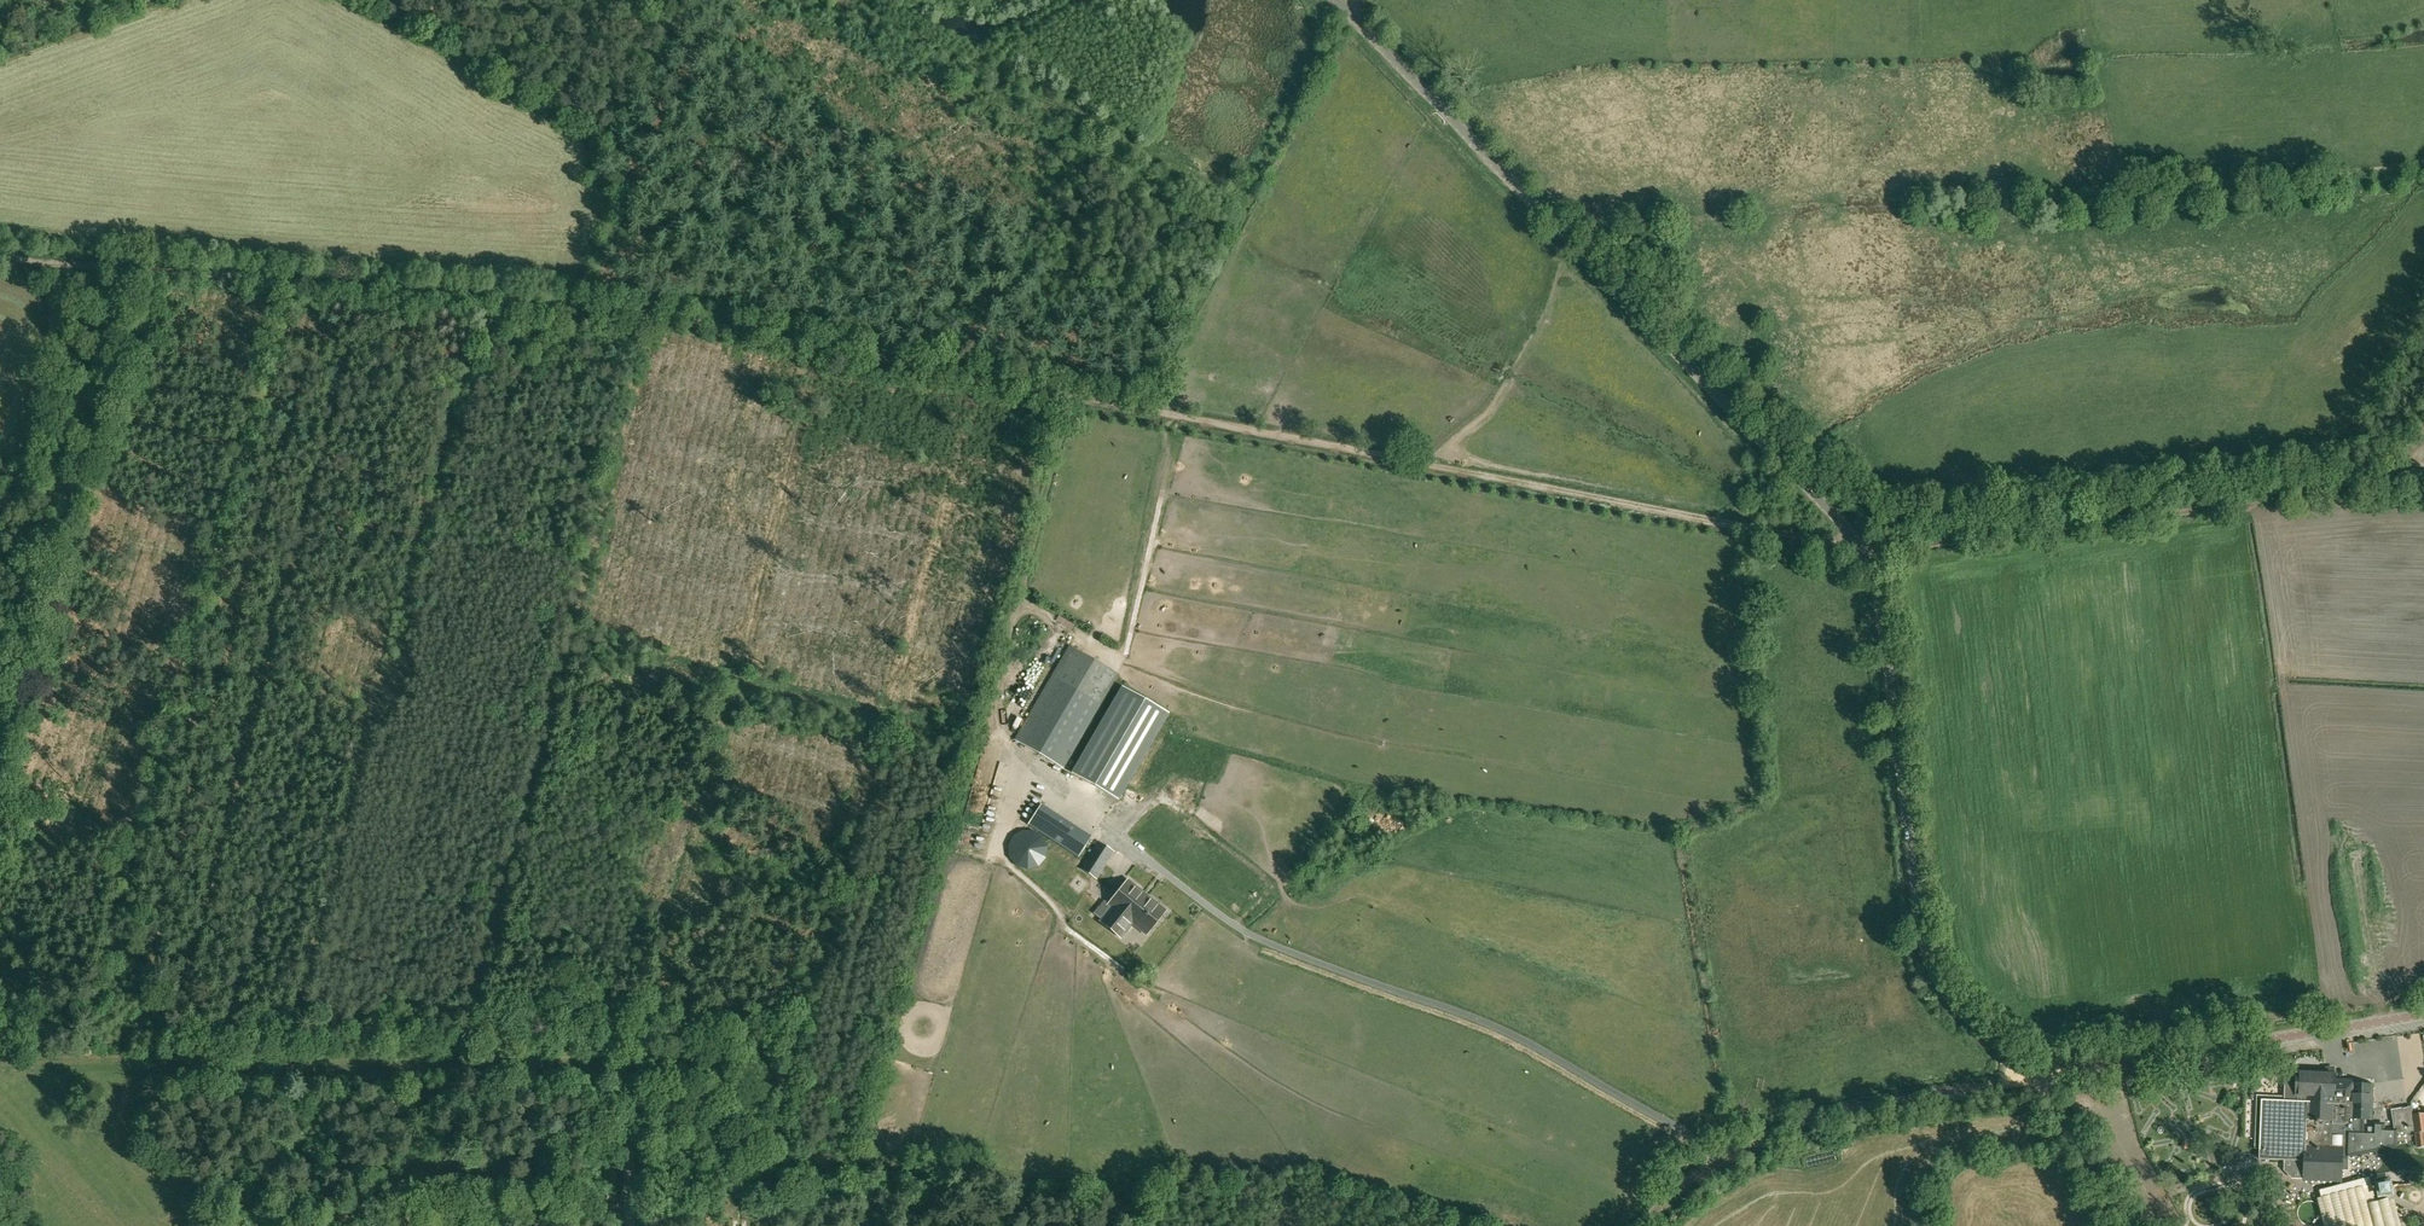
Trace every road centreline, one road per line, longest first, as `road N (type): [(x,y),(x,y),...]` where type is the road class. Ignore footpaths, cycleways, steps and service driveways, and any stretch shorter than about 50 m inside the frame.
road 1 (unclassified): [(2018,1081),(2009,1056),(1940,982),(1922,933),(1871,551),(1333,0)]
road 2 (track): [(0,1067),(789,1072),(769,1155),(957,1169),(1136,1202),(1136,1225)]
road 3 (track): [(1138,412),(689,326),(478,295),(0,254)]
road 4 (track): [(1871,551),(1138,412)]
road 5 (track): [(1871,551),(2247,496),(2423,485)]
road 6 (unclassified): [(1643,1225),(1722,1162),(1794,1127),(2018,1081)]
road 7 (unclassified): [(2043,1078),(2423,1015)]
road 8 (unclassified): [(2122,1225),(2043,1078)]

